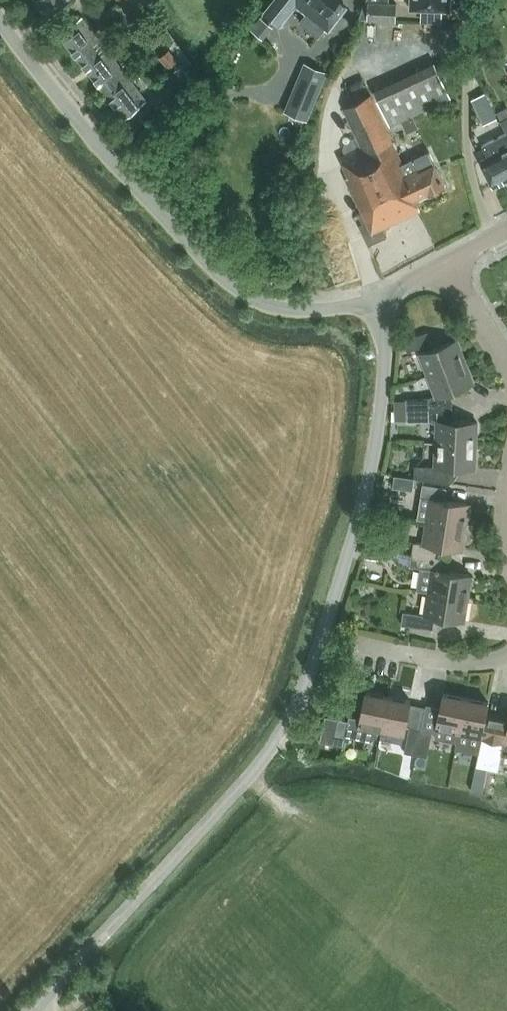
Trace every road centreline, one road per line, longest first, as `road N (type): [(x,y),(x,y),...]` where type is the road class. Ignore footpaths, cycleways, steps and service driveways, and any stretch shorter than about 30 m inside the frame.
road 1 (unclassified): [(34,1010),(266,755),(301,698),(370,474),(385,367),(378,299)]
road 2 (unclassified): [(378,299),(290,309),(233,285),(102,149),(0,19)]
road 3 (residential): [(491,236),(469,152),(468,0)]
road 4 (residential): [(361,643),(448,661),(506,656)]
road 5 (residential): [(506,367),(445,263)]

